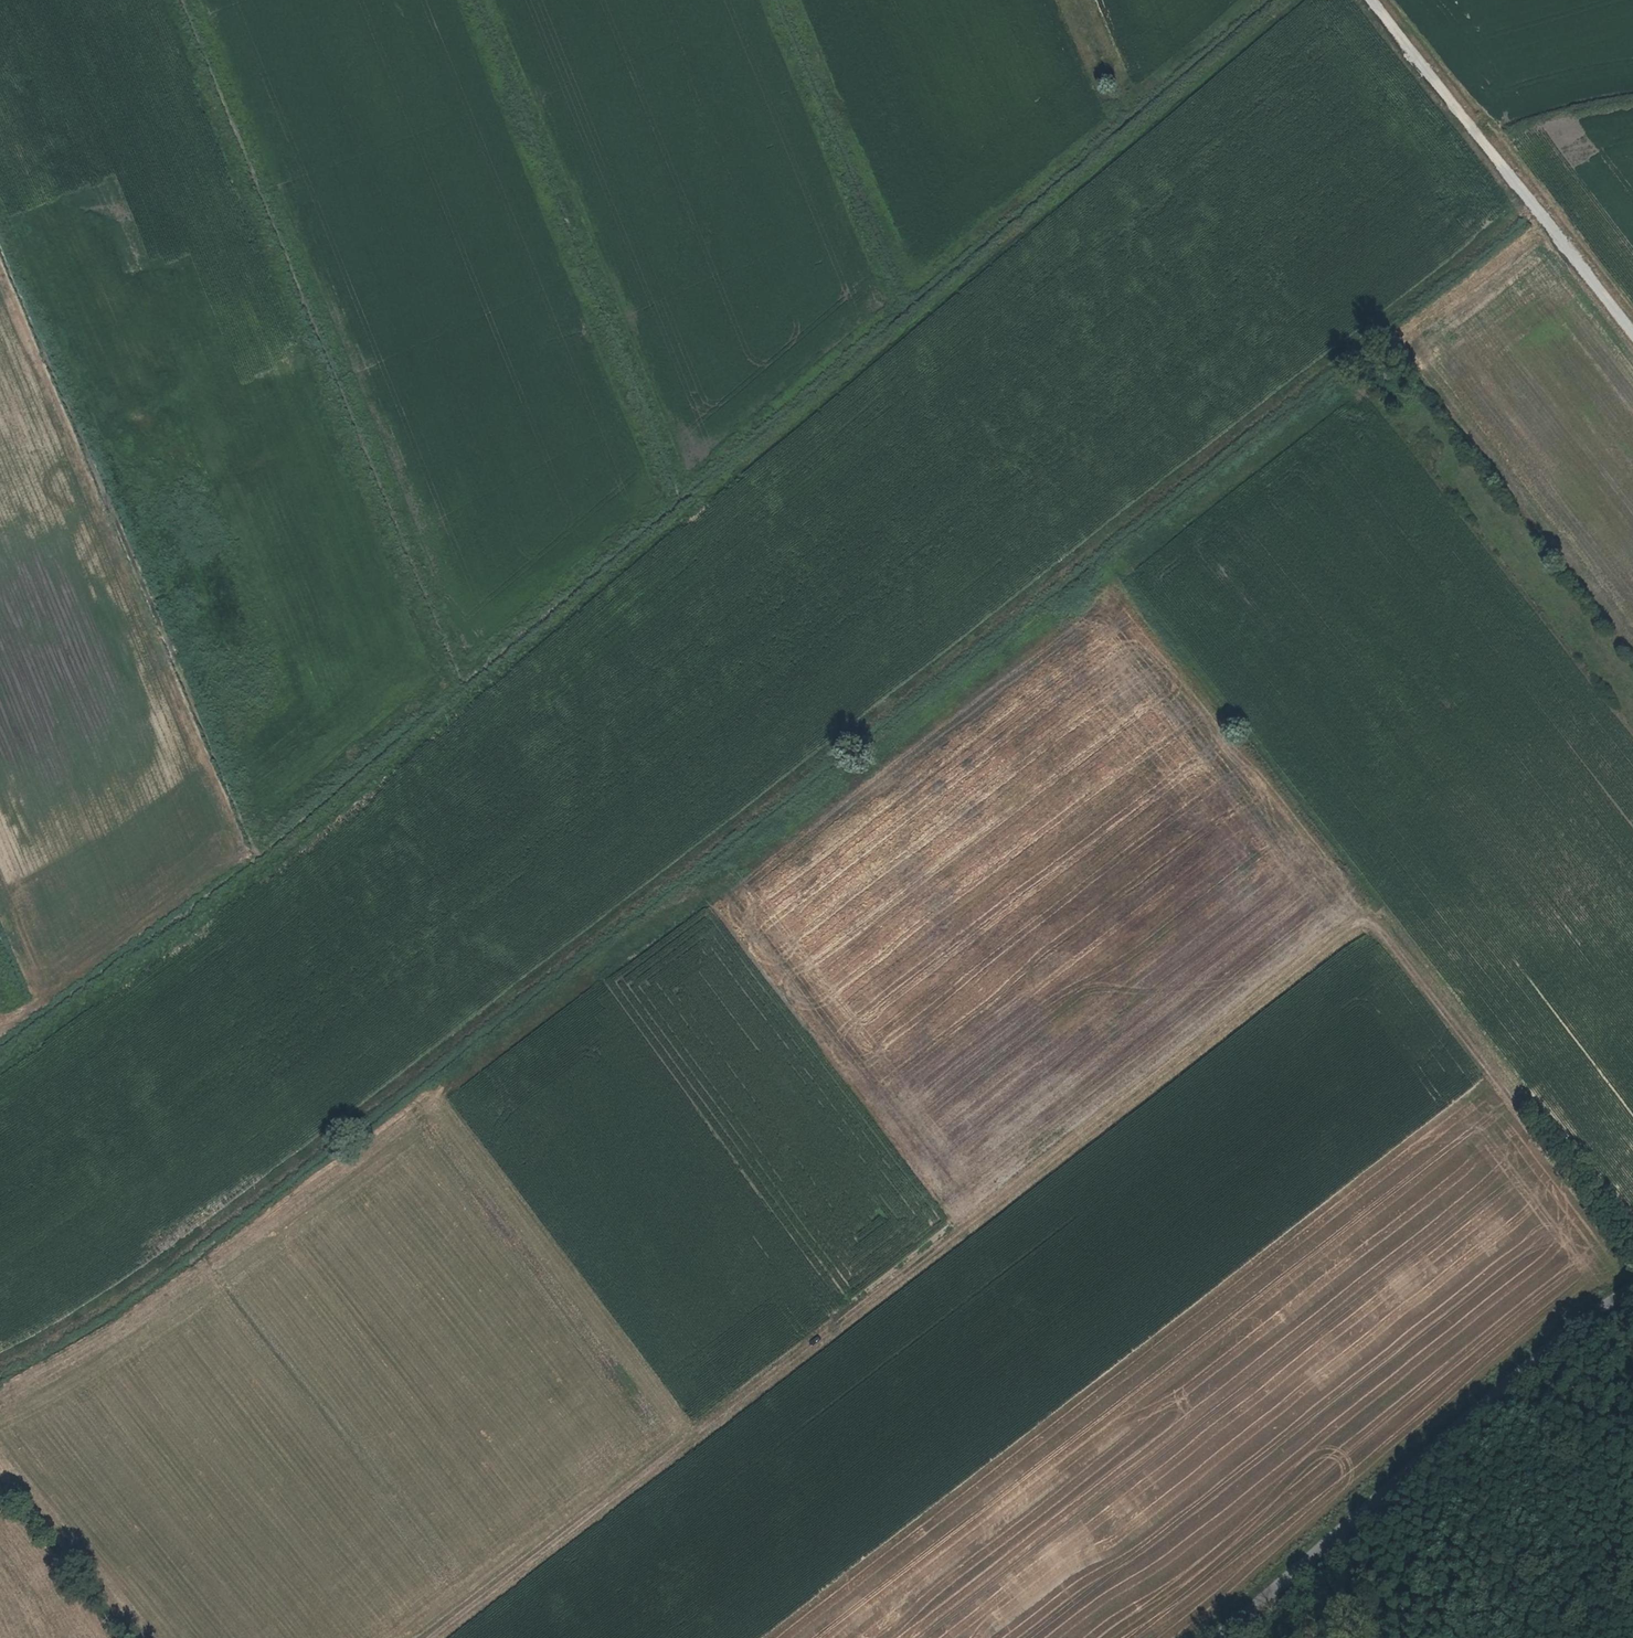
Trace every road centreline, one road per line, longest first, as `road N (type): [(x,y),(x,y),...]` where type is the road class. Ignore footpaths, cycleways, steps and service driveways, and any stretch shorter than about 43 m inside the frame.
road 1 (track): [(430,1637),(1359,930),(1380,933),(1632,1265)]
road 2 (unclassified): [(1632,1291),(1523,1372),(1223,1637)]
road 3 (track): [(1632,334),(1371,0)]

